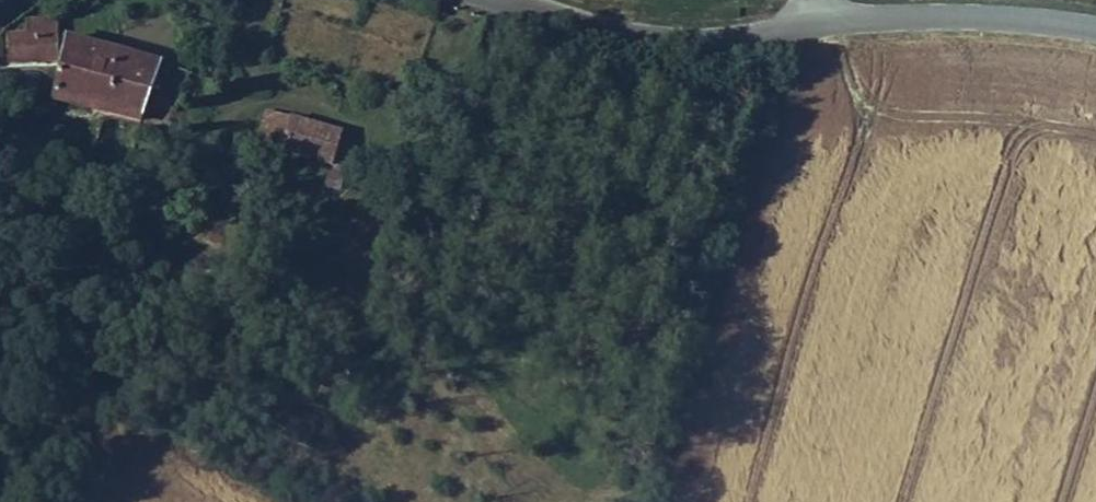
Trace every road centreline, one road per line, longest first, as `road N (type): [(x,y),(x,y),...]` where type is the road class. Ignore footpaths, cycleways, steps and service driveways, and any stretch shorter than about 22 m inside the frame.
road 1 (unclassified): [(816,24),(736,45),(619,33),(502,0)]
road 2 (unclassified): [(1095,29),(968,18),(816,24)]

